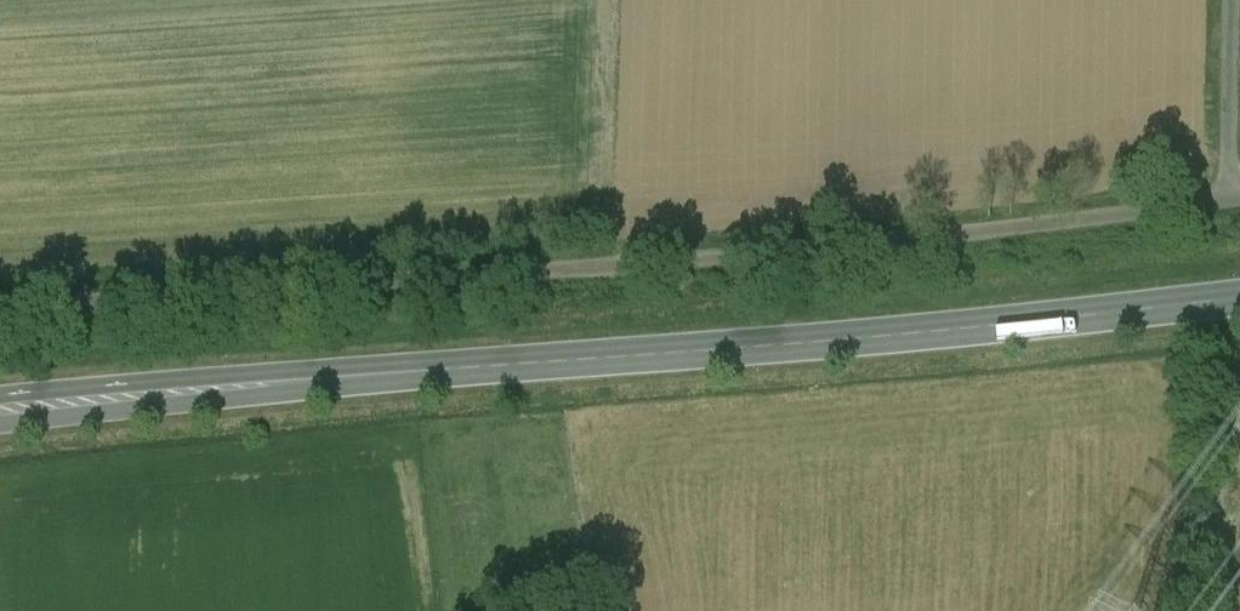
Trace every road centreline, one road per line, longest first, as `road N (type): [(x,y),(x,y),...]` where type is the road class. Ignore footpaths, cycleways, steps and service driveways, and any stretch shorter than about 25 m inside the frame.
road 1 (primary): [(1239,299),(0,414)]
road 2 (track): [(1239,205),(0,301)]
road 3 (unclassified): [(1234,206),(1238,0)]
road 4 (unclassified): [(1230,610),(1235,438)]

